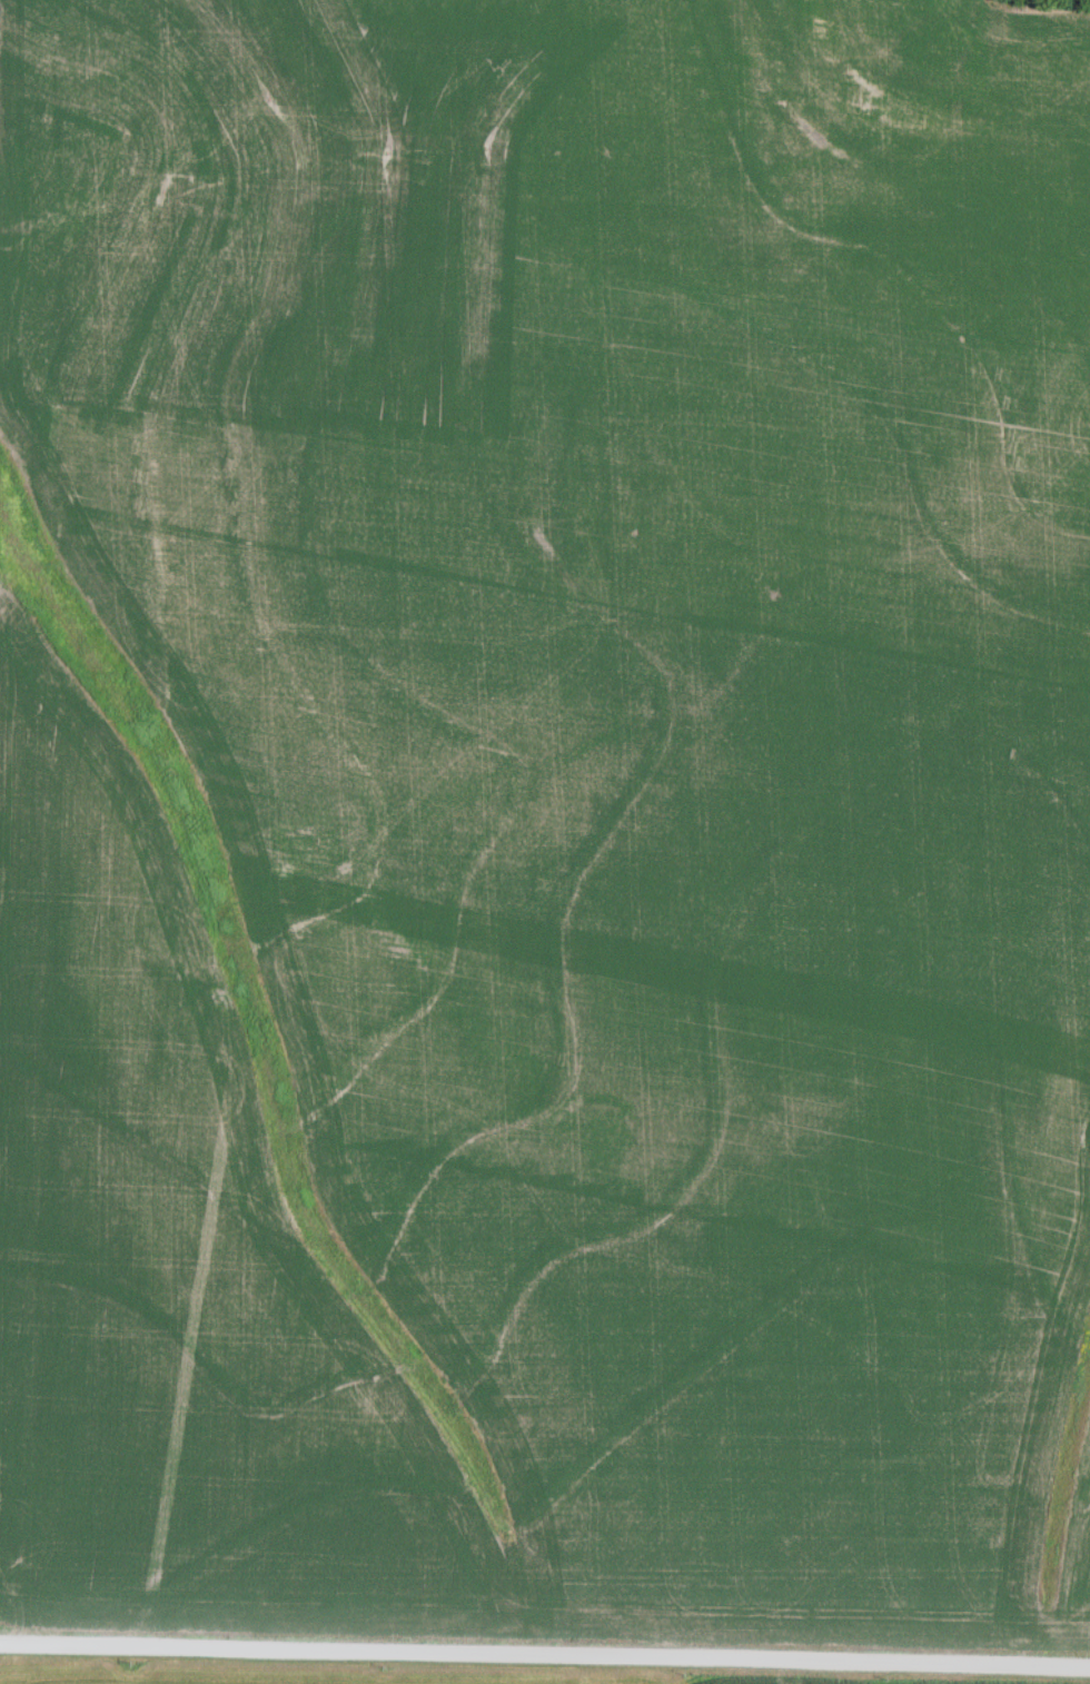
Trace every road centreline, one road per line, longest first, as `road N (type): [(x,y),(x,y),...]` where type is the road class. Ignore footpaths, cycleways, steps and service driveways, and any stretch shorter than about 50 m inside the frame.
road 1 (residential): [(1089,1668),(0,1642)]

